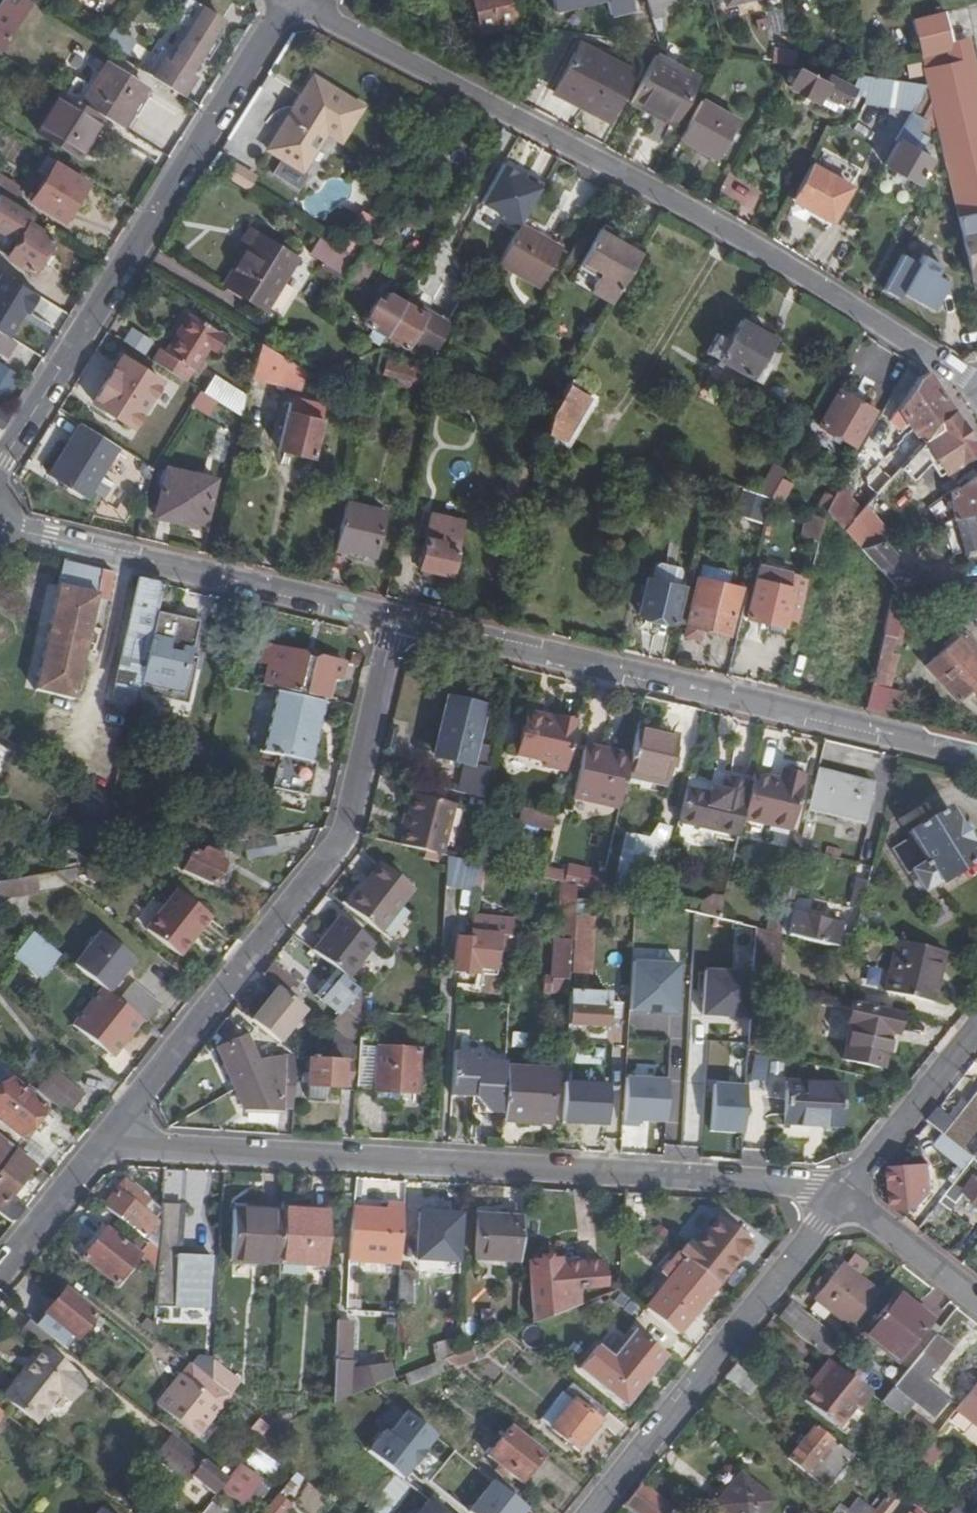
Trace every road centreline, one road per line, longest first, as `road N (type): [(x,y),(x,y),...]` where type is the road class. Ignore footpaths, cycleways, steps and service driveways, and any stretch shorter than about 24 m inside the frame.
road 1 (residential): [(291,0),(763,249),(976,376)]
road 2 (residential): [(845,1193),(763,1179),(104,1143)]
road 3 (residential): [(395,620),(344,835),(104,1143)]
road 4 (residential): [(976,753),(395,620)]
road 5 (residential): [(289,0),(0,467)]
road 6 (residential): [(592,1512),(845,1193)]
road 7 (residential): [(395,620),(5,527)]
road 8 (residential): [(845,1193),(976,1026)]
road 9 (residential): [(976,1298),(845,1193)]
road 10 (residential): [(104,1143),(0,1274)]

